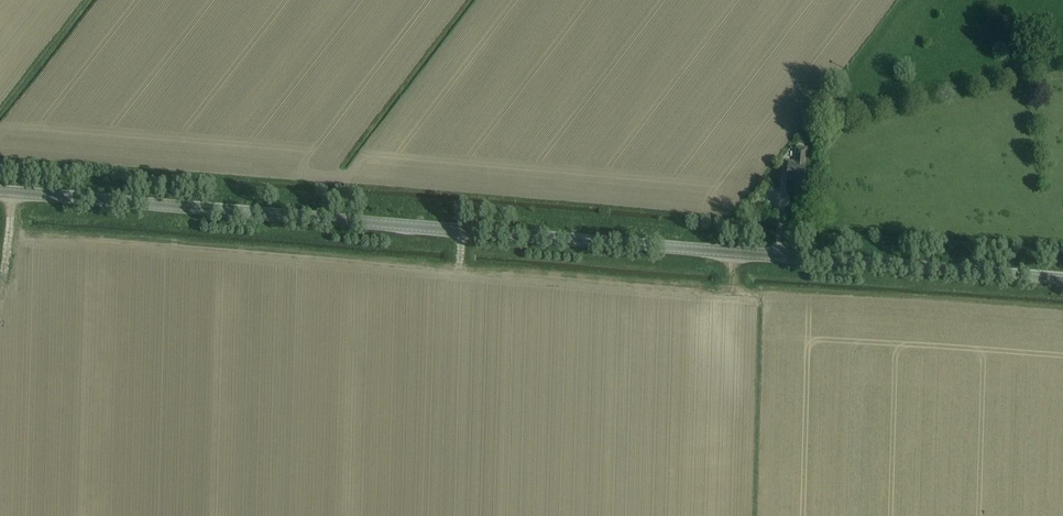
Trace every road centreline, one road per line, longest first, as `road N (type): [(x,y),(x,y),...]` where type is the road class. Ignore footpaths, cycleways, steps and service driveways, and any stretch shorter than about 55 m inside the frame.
road 1 (secondary): [(1062,279),(0,191)]
road 2 (track): [(734,252),(731,289),(10,229)]
road 3 (track): [(731,289),(758,292),(752,515)]

